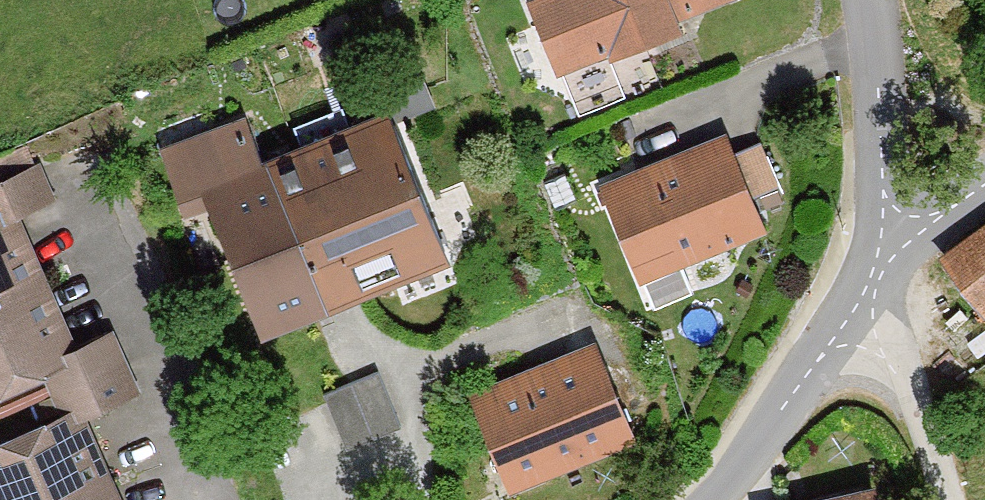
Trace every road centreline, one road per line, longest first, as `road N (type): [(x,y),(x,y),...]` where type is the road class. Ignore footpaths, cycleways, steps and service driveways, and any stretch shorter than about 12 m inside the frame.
road 1 (unclassified): [(927,202),(787,417),(719,499)]
road 2 (residential): [(927,202),(895,116),(869,0)]

